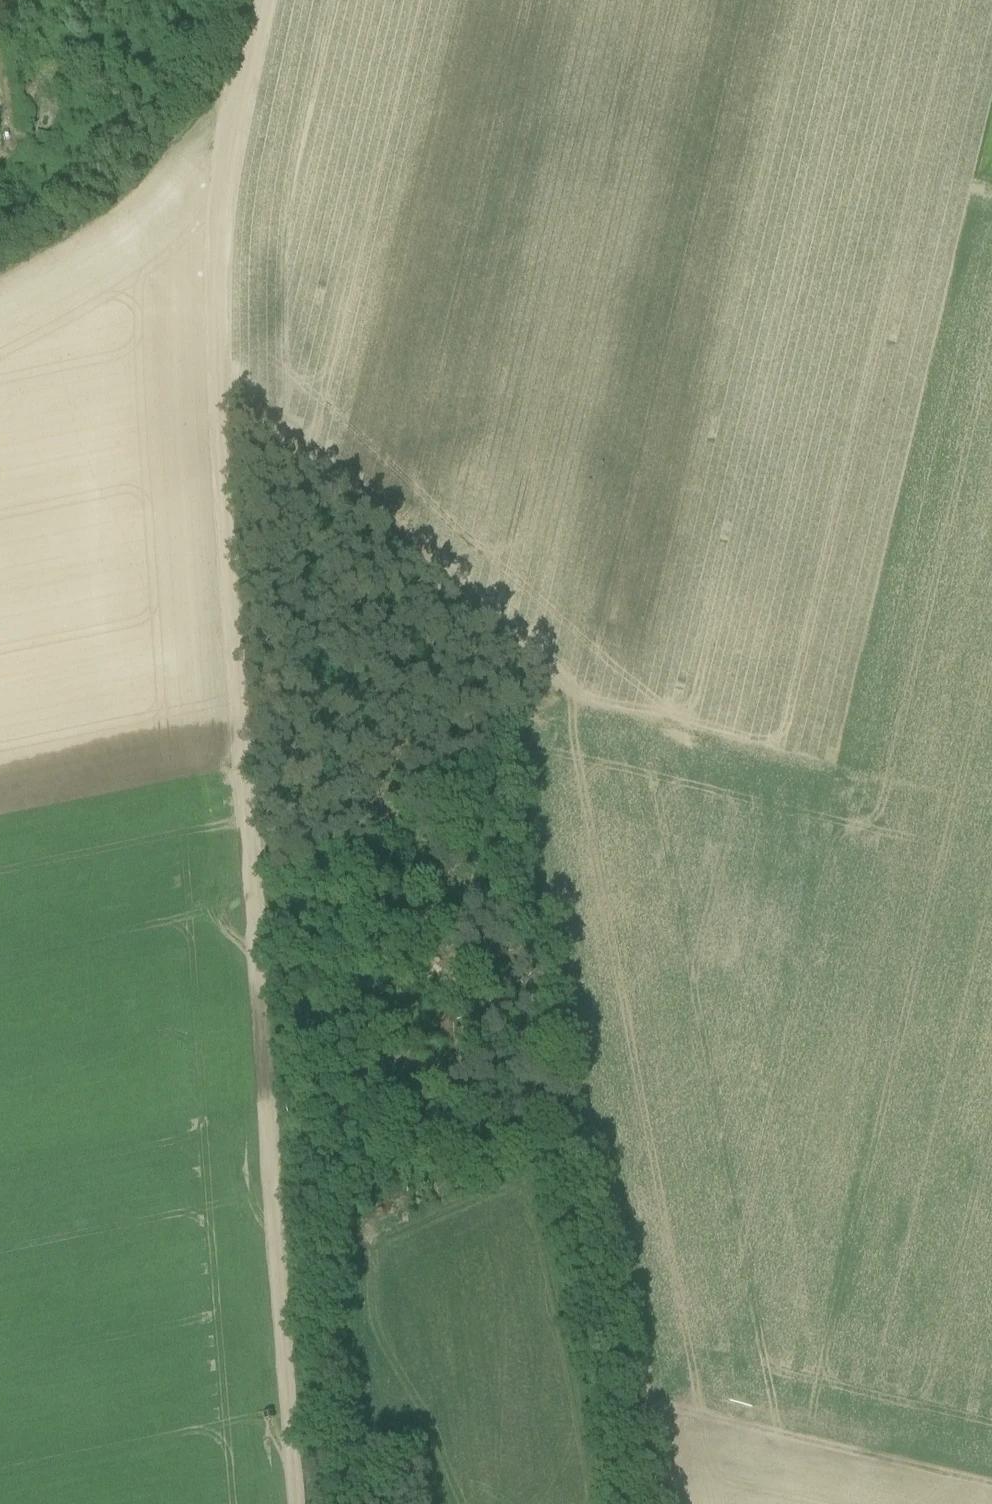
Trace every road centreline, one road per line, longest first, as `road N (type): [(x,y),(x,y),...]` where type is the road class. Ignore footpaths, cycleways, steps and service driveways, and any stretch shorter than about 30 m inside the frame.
road 1 (track): [(262,0),(213,139),(214,194),(227,555),(294,1503)]
road 2 (track): [(991,1483),(709,1407)]

